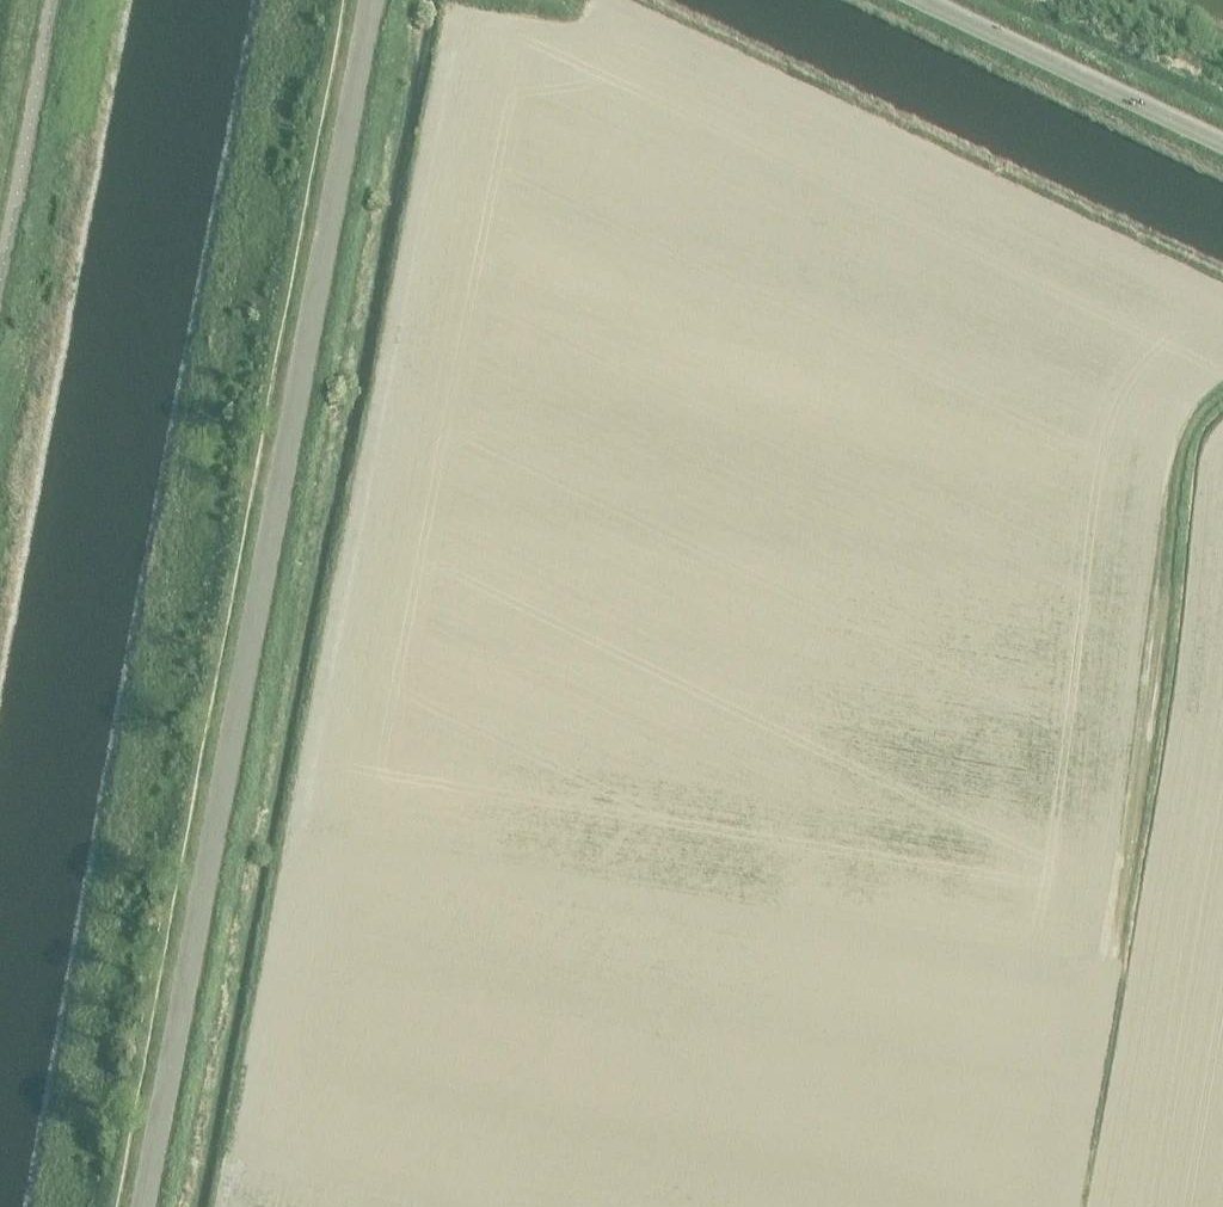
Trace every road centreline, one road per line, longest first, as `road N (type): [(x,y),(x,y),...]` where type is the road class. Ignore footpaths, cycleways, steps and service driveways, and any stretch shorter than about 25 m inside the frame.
road 1 (unclassified): [(145,1206),(371,0)]
road 2 (track): [(1115,954),(1187,441),(1206,408),(1222,396)]
road 3 (unclassified): [(1222,143),(926,0)]

